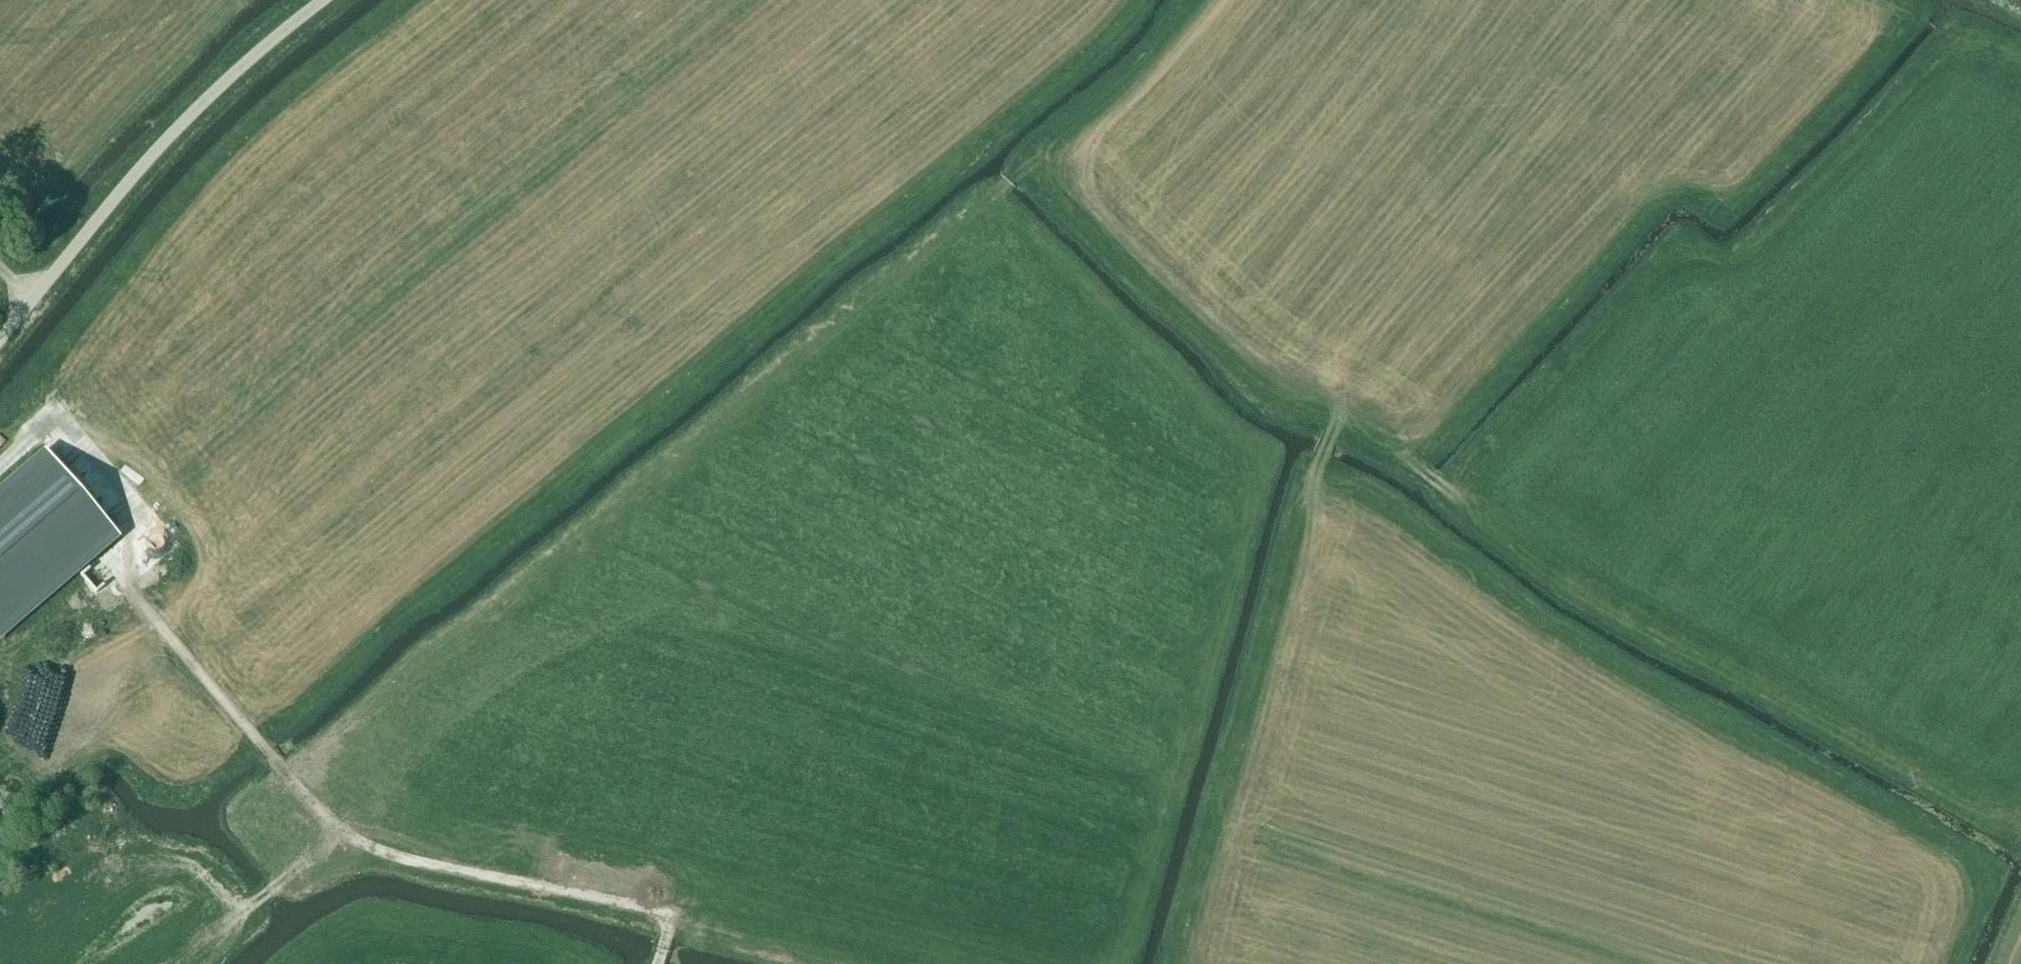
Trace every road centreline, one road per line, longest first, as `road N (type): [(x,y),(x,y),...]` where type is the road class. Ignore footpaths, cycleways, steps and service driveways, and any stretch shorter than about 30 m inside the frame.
road 1 (unclassified): [(0,338),(146,162),(214,92),(324,0)]

